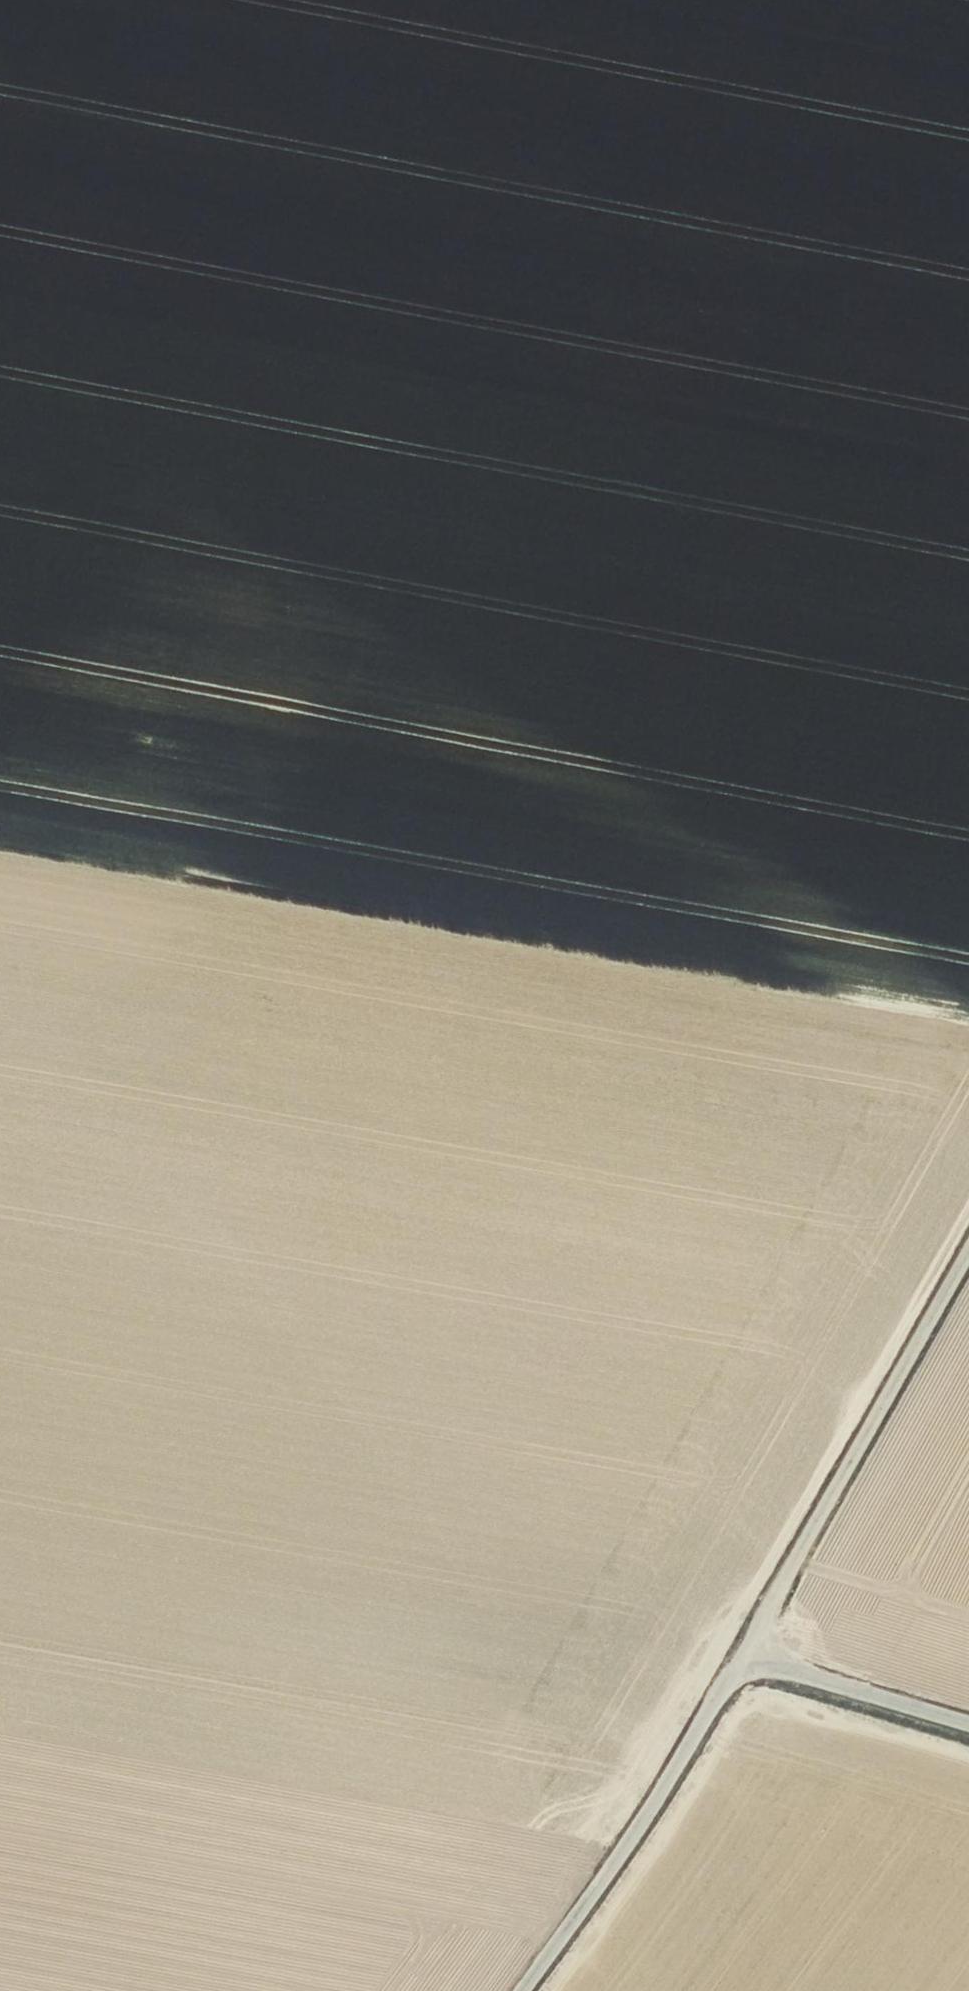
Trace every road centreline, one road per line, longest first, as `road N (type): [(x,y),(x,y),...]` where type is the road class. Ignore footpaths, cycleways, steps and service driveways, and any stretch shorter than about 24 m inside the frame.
road 1 (unclassified): [(968,1724),(745,1654),(635,1834),(524,1990)]
road 2 (track): [(968,1250),(745,1654)]

